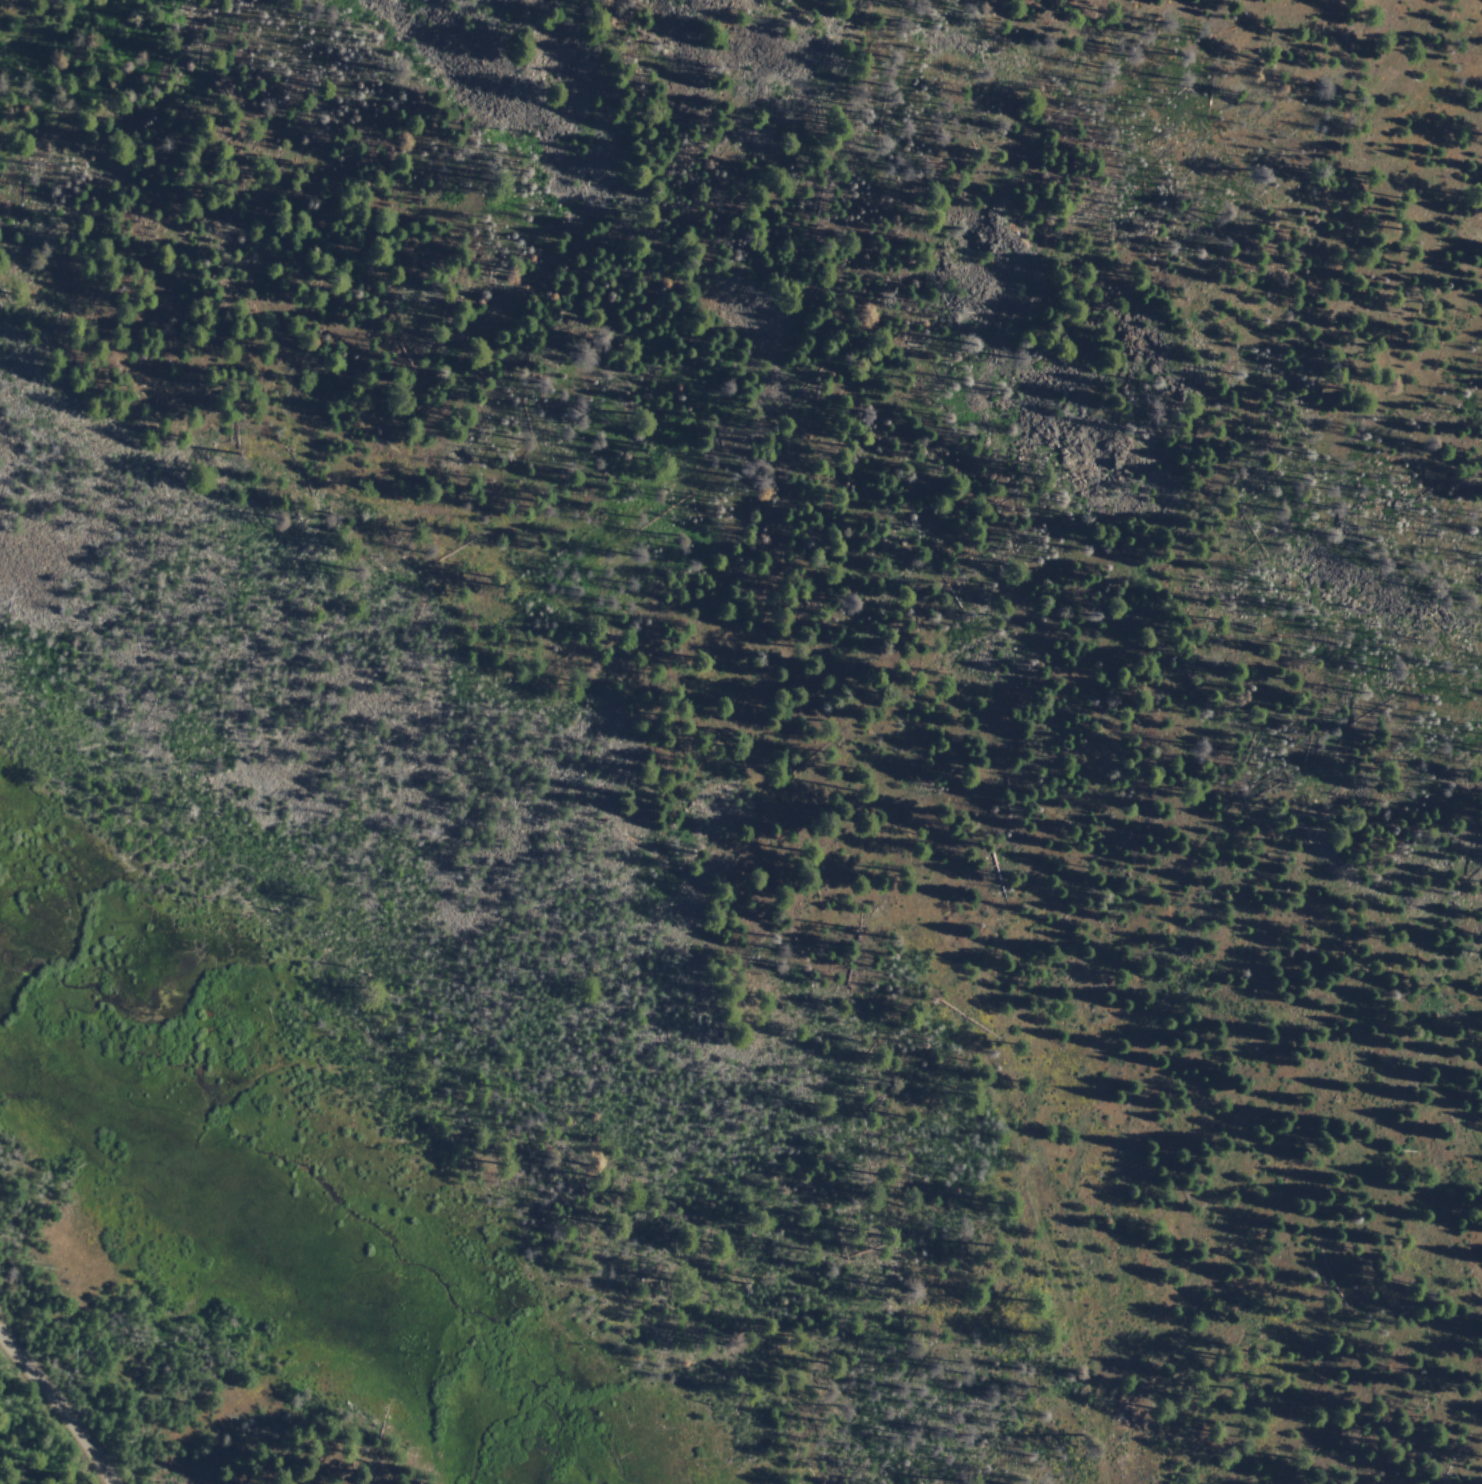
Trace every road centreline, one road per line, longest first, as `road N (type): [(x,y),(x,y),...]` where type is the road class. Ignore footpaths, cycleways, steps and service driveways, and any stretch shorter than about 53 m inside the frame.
road 1 (track): [(400,513),(461,519),(501,575),(603,611),(634,632),(659,661),(673,705),(664,734),(686,750),(721,754),(759,788),(953,1004),(1014,1133),(1107,1483)]
road 2 (residential): [(0,1342),(114,1483)]

